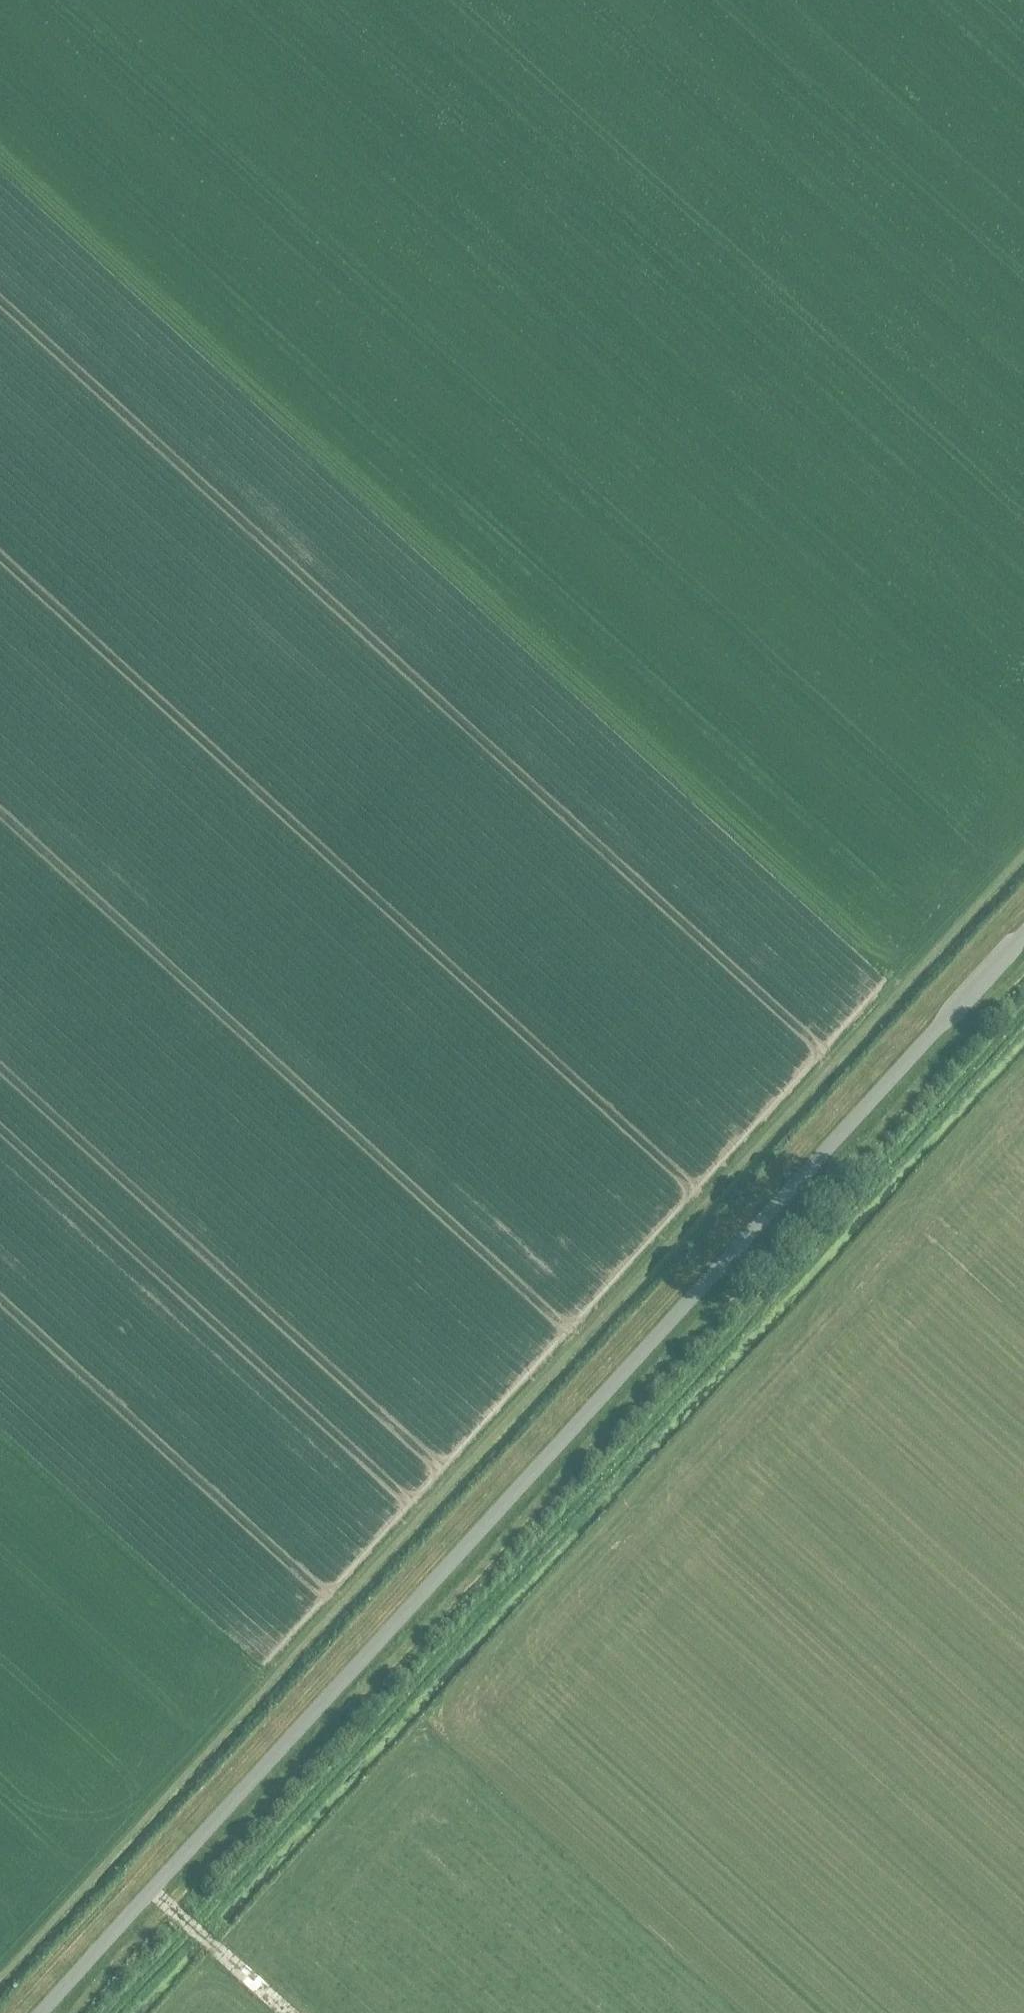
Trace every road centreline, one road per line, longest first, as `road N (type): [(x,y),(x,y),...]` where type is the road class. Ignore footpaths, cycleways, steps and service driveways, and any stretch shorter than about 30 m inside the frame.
road 1 (residential): [(41,2012),(1023,932)]

